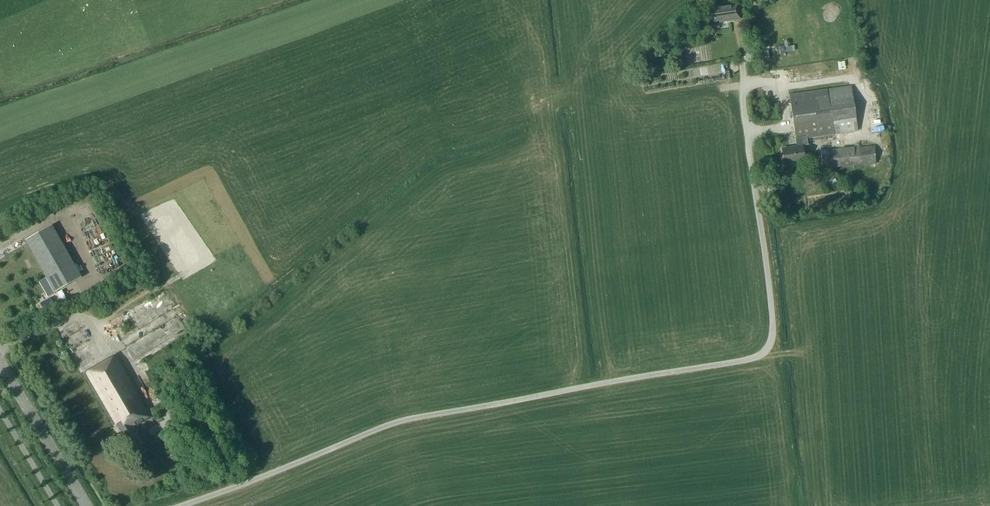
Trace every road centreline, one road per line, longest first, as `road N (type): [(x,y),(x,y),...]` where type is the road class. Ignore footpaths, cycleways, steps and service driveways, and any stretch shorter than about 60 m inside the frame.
road 1 (tertiary): [(87,505),(0,362)]

